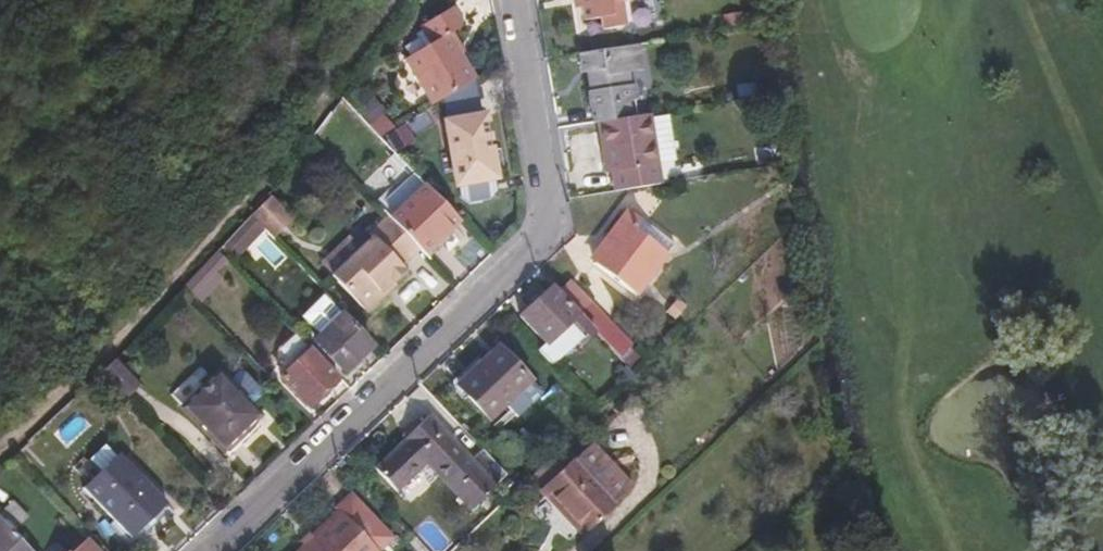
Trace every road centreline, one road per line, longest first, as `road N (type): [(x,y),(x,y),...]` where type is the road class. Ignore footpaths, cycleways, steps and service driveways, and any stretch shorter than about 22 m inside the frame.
road 1 (residential): [(207,550),(539,233),(503,0)]
road 2 (track): [(393,0),(307,117),(88,361),(0,444)]

